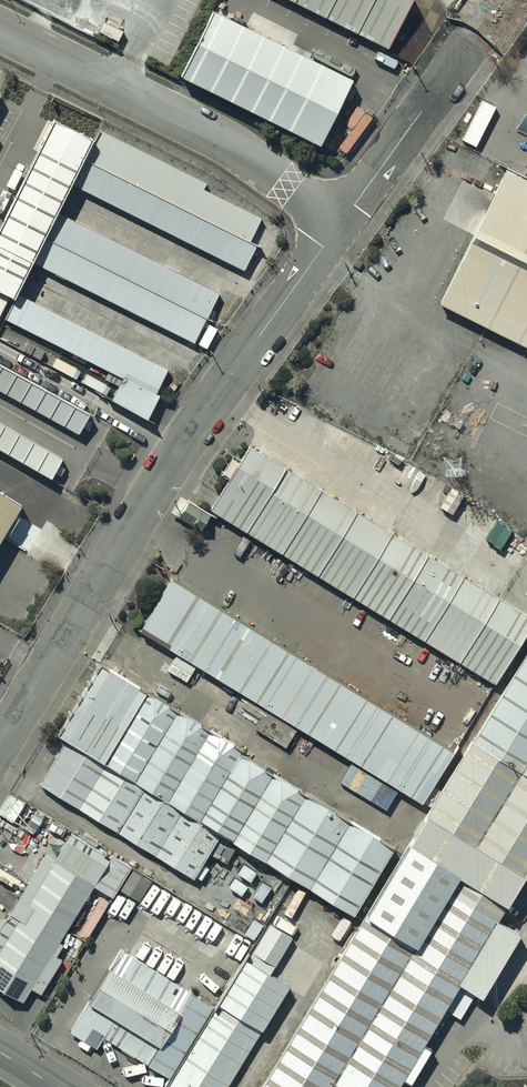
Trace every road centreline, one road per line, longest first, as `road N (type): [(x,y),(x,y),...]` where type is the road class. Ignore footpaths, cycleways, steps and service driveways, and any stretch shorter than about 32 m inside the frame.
road 1 (residential): [(0,746),(333,218)]
road 2 (residential): [(333,218),(193,121),(0,29)]
road 3 (residential): [(333,218),(465,47)]

